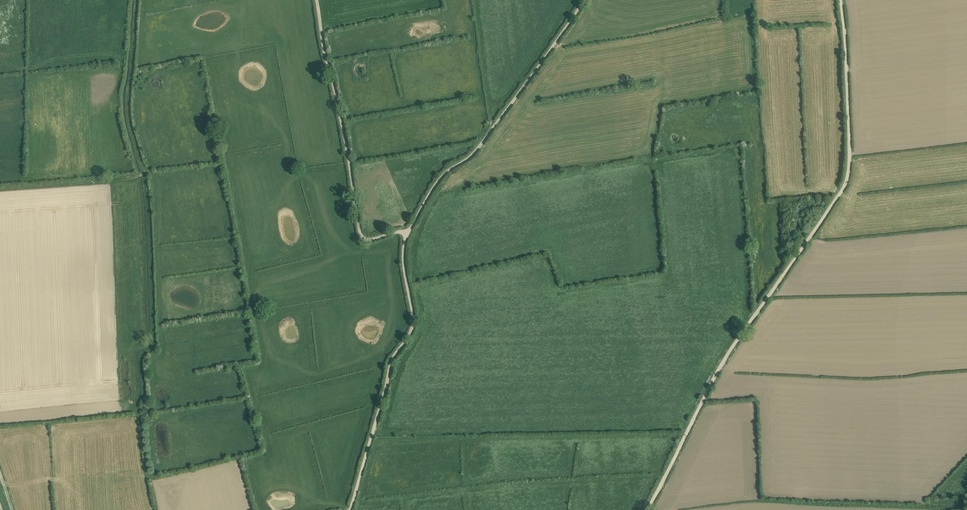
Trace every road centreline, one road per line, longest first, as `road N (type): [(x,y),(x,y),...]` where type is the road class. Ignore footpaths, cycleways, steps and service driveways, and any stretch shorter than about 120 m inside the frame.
road 1 (track): [(840,0),(844,184),(719,369),(647,509)]
road 2 (track): [(409,232),(443,175),(478,148),(585,0)]
road 3 (track): [(350,509),(390,362),(413,325),(404,263),(409,232)]
road 4 (track): [(409,232),(371,240),(360,233),(317,0)]
road 5 (track): [(0,186),(145,172)]

